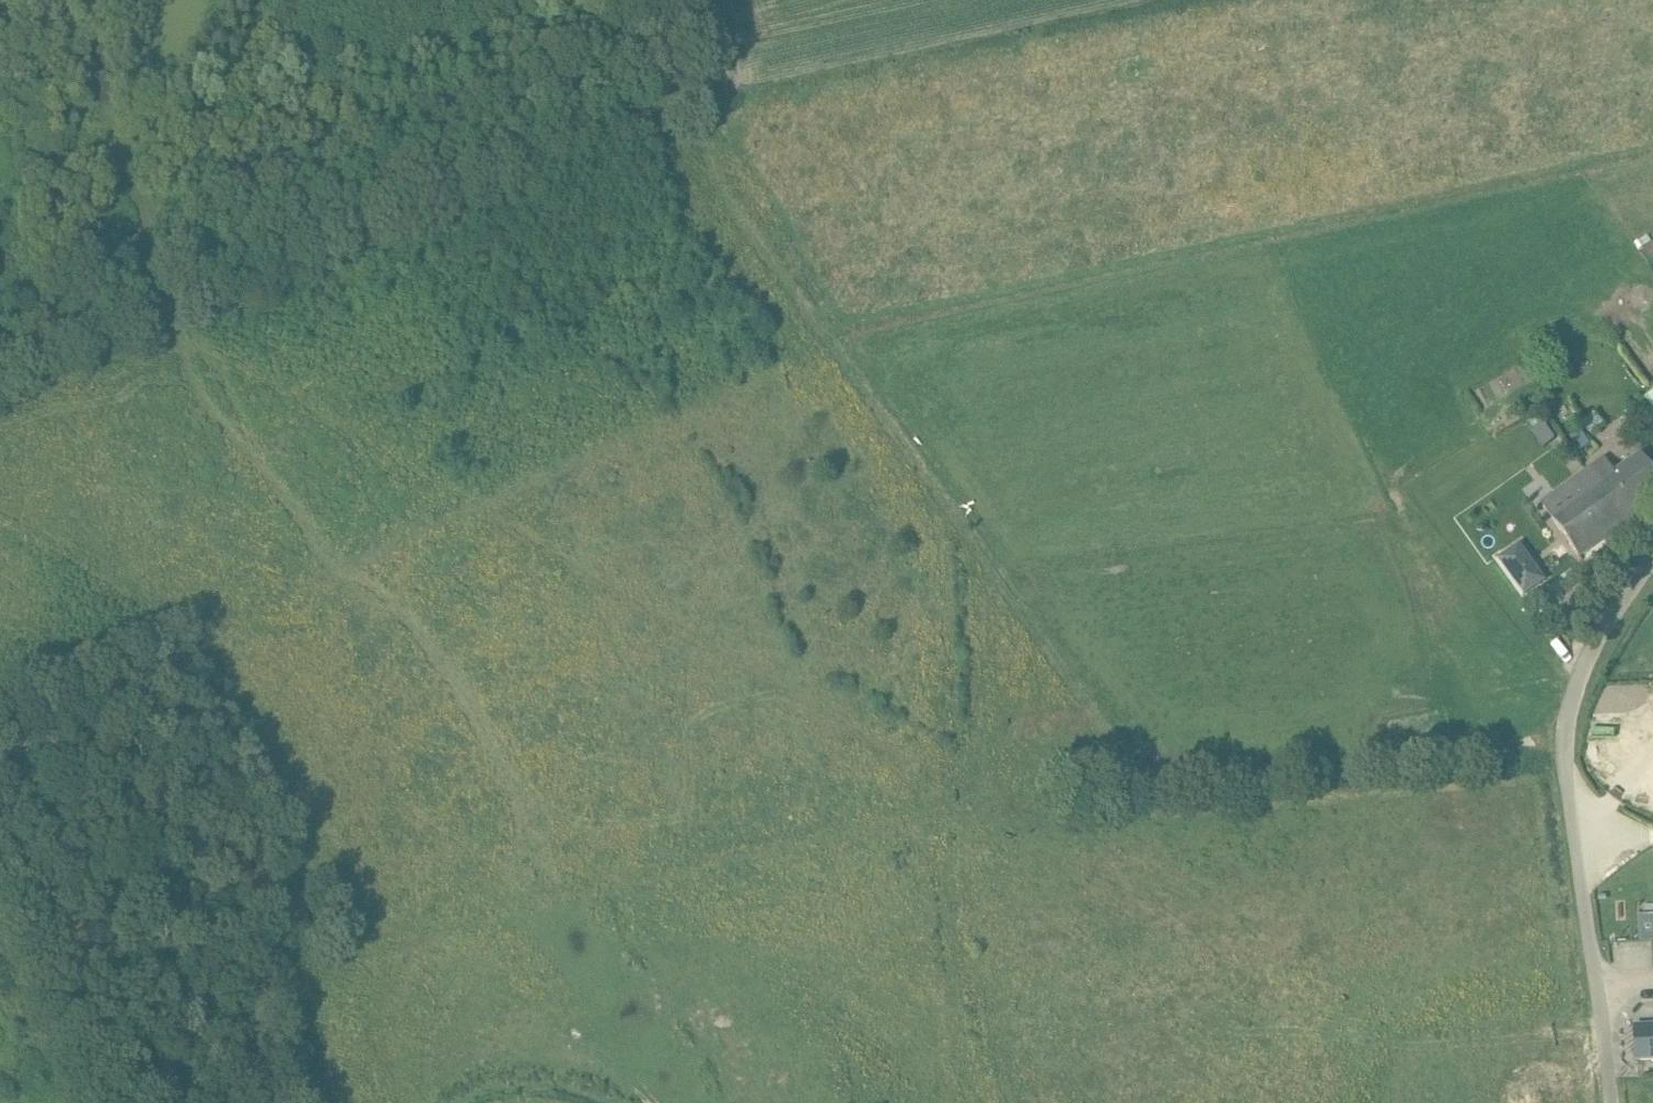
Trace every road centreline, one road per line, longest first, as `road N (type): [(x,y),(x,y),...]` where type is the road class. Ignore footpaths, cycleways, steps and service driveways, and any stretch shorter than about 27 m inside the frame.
road 1 (unclassified): [(1612,1102),(1565,741),(1591,651),(1652,558)]
road 2 (track): [(1148,788),(1565,741)]

